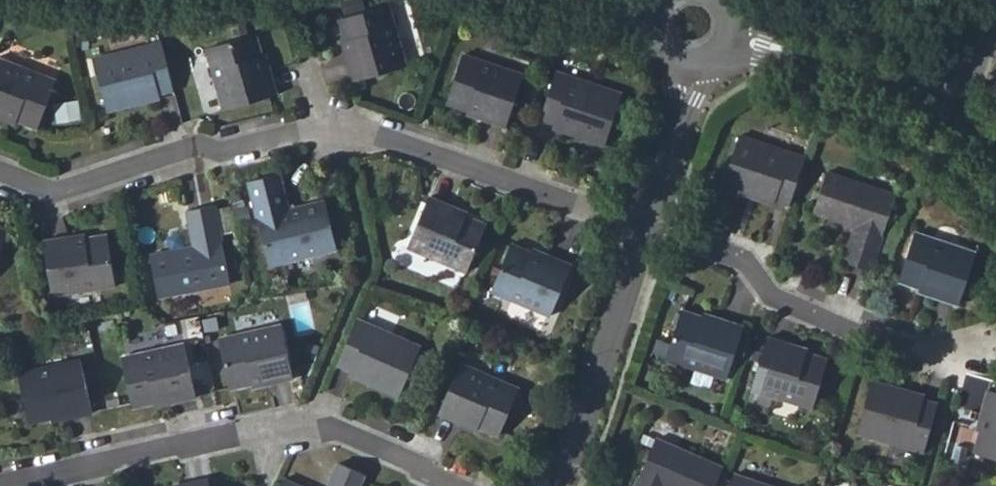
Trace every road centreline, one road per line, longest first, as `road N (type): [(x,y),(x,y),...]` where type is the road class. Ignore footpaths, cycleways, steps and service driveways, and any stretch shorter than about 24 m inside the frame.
road 1 (residential): [(0,169),(54,190),(198,143),(221,149),(338,121),(646,225)]
road 2 (residential): [(7,485),(301,417),(453,485)]
road 3 (residential): [(646,225),(746,261),(773,296),(959,366)]
road 4 (residential): [(732,32),(865,74),(947,113),(995,152)]
road 5 (residential): [(554,485),(646,225)]
road 6 (residential): [(646,225),(688,64)]

